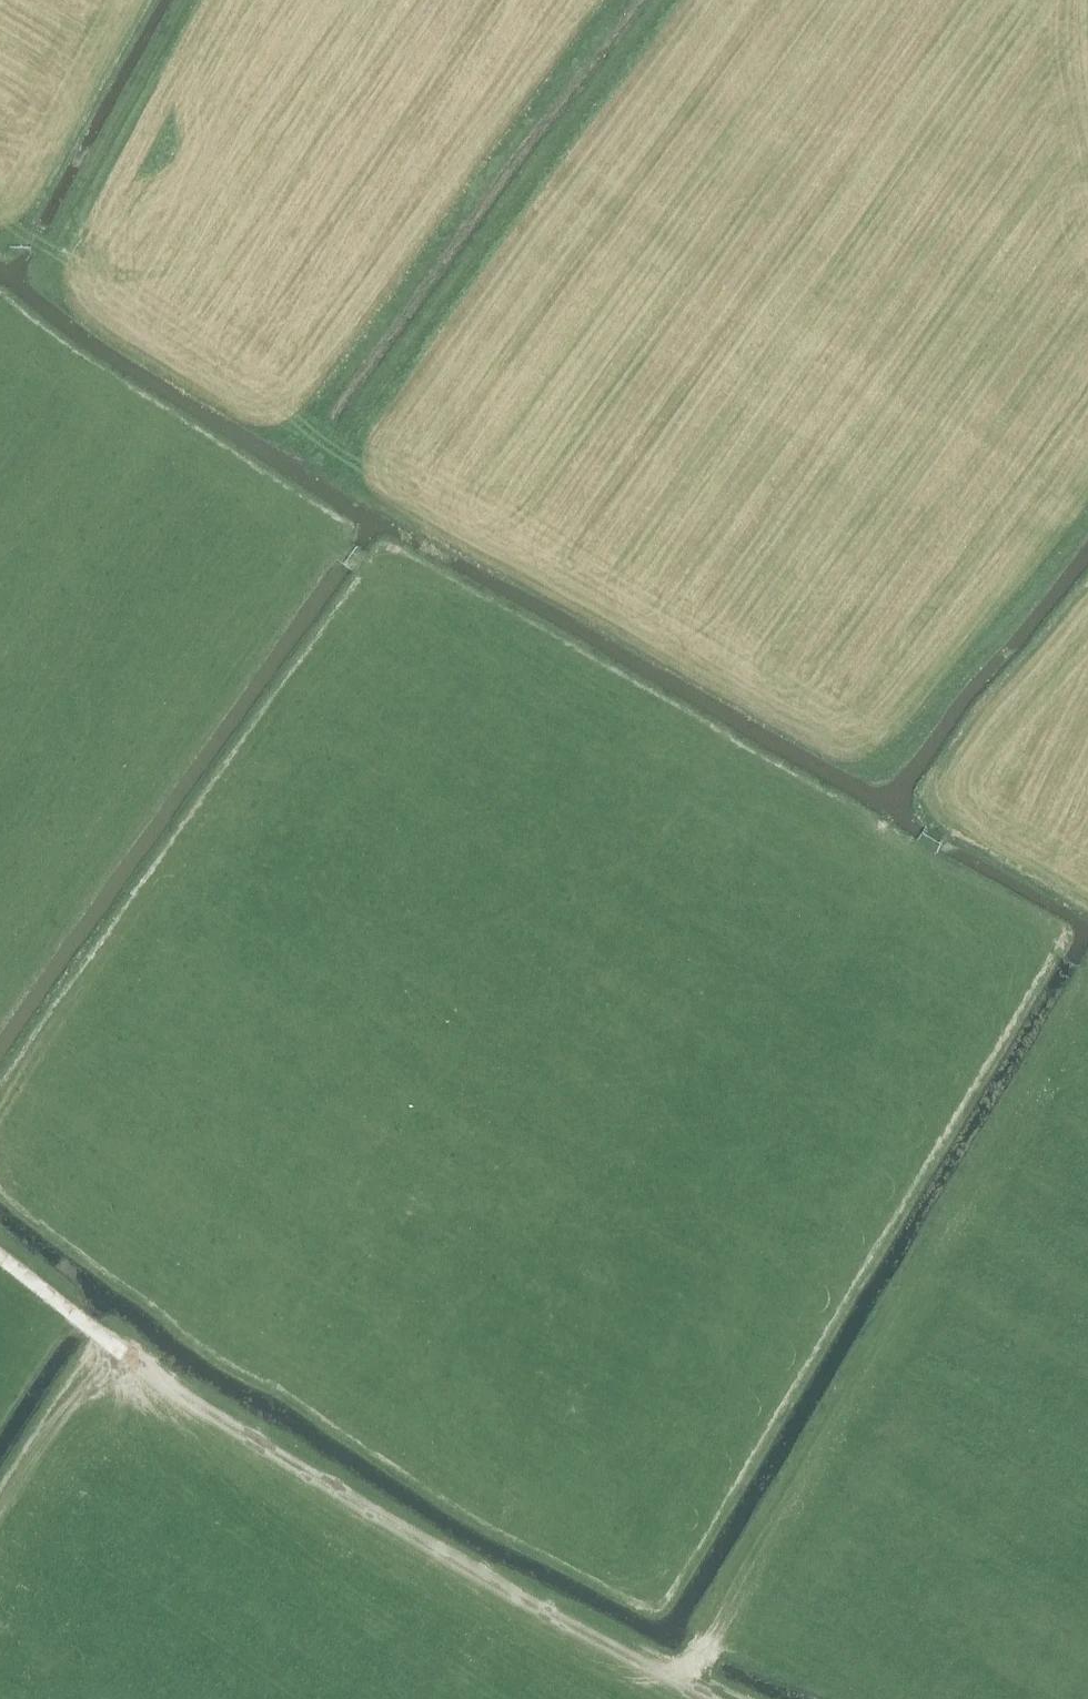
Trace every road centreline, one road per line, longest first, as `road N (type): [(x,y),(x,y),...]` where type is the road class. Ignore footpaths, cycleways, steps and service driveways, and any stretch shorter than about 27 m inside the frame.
road 1 (track): [(0,1253),(146,1371),(470,1569),(711,1698)]

